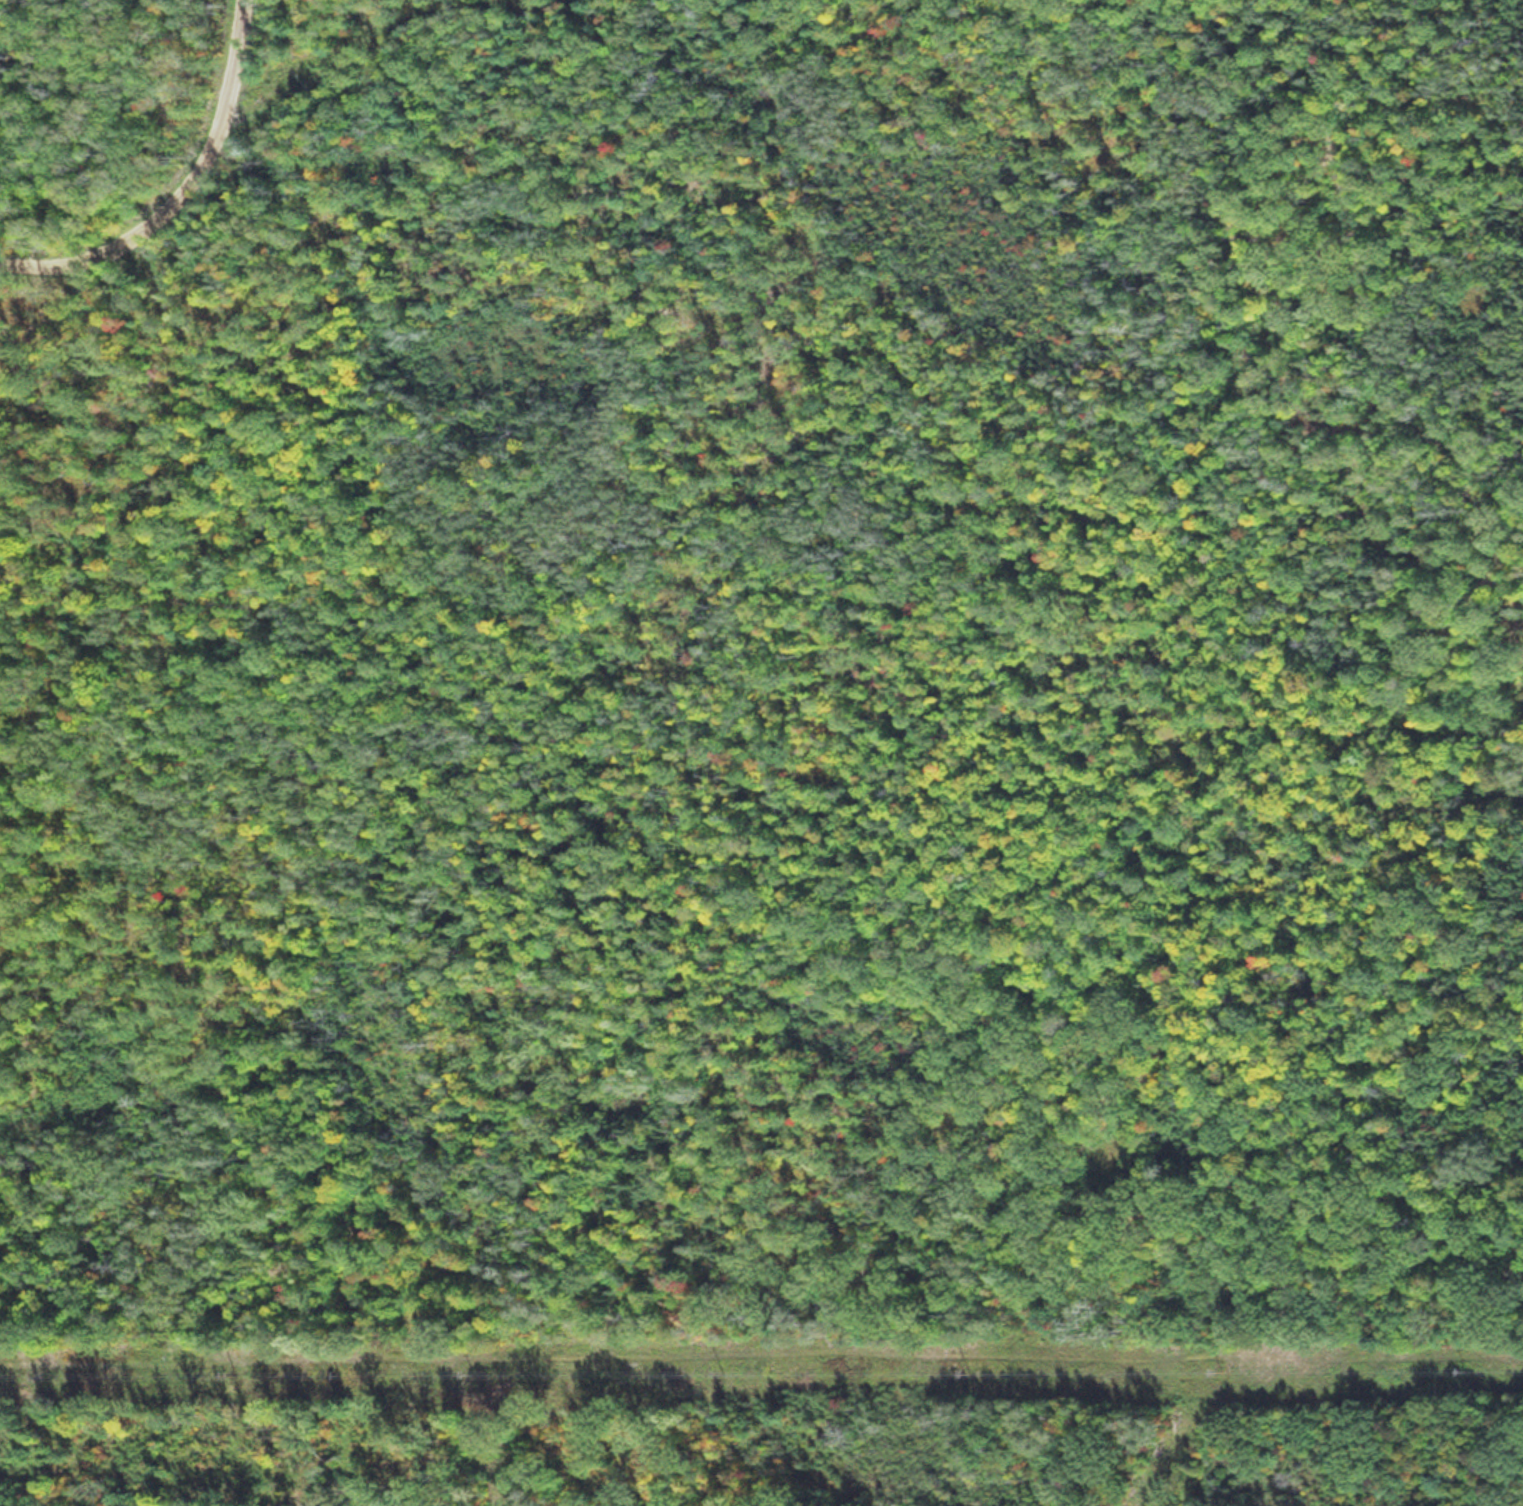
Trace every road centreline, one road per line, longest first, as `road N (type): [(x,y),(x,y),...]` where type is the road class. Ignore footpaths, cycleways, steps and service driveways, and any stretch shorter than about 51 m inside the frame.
road 1 (residential): [(0,248),(77,251),(111,241),(155,211),(200,163),(226,109),(245,0)]

